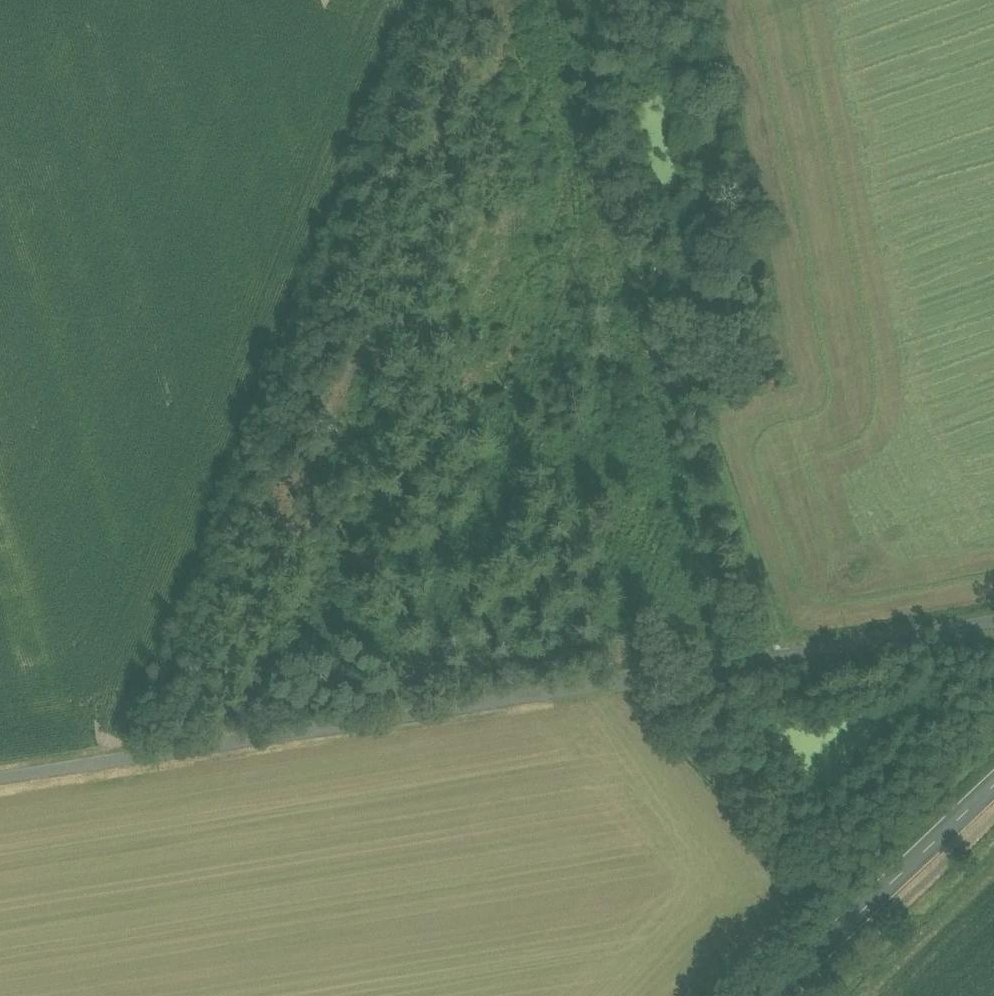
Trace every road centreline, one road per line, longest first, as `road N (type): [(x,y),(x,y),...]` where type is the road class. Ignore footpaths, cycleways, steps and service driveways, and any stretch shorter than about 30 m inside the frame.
road 1 (unclassified): [(993,624),(0,779)]
road 2 (tertiary): [(993,776),(763,995)]

